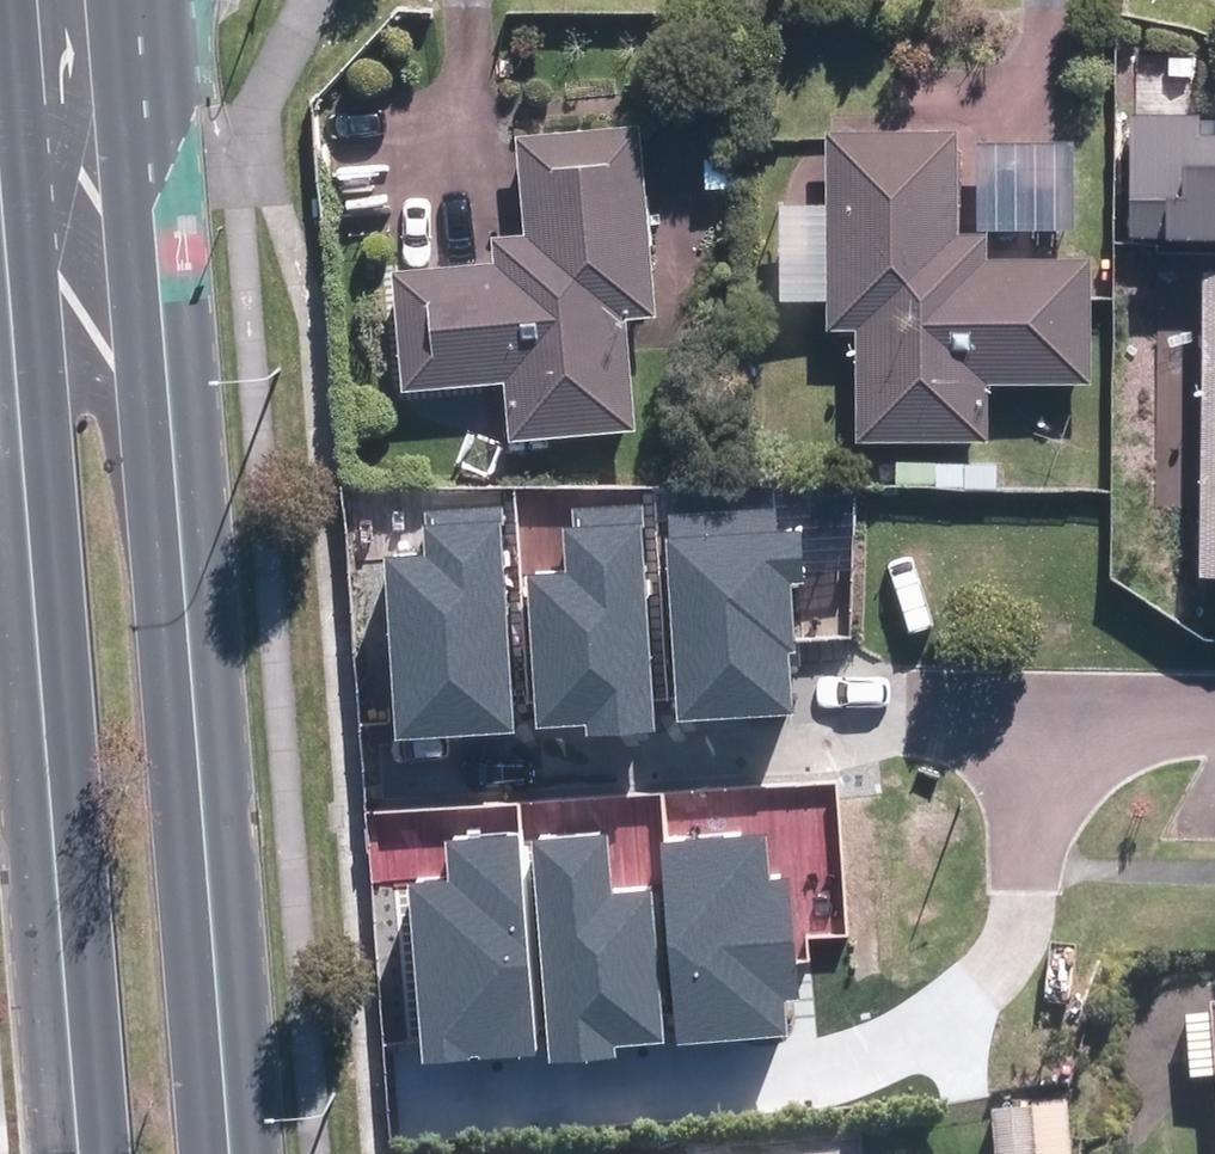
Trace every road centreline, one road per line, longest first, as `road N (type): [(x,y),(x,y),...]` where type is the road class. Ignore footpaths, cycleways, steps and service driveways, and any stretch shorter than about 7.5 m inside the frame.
road 1 (primary): [(149,0),(177,256),(240,1153)]
road 2 (primary): [(79,1153),(0,107)]
road 3 (residential): [(915,732),(1214,729)]

